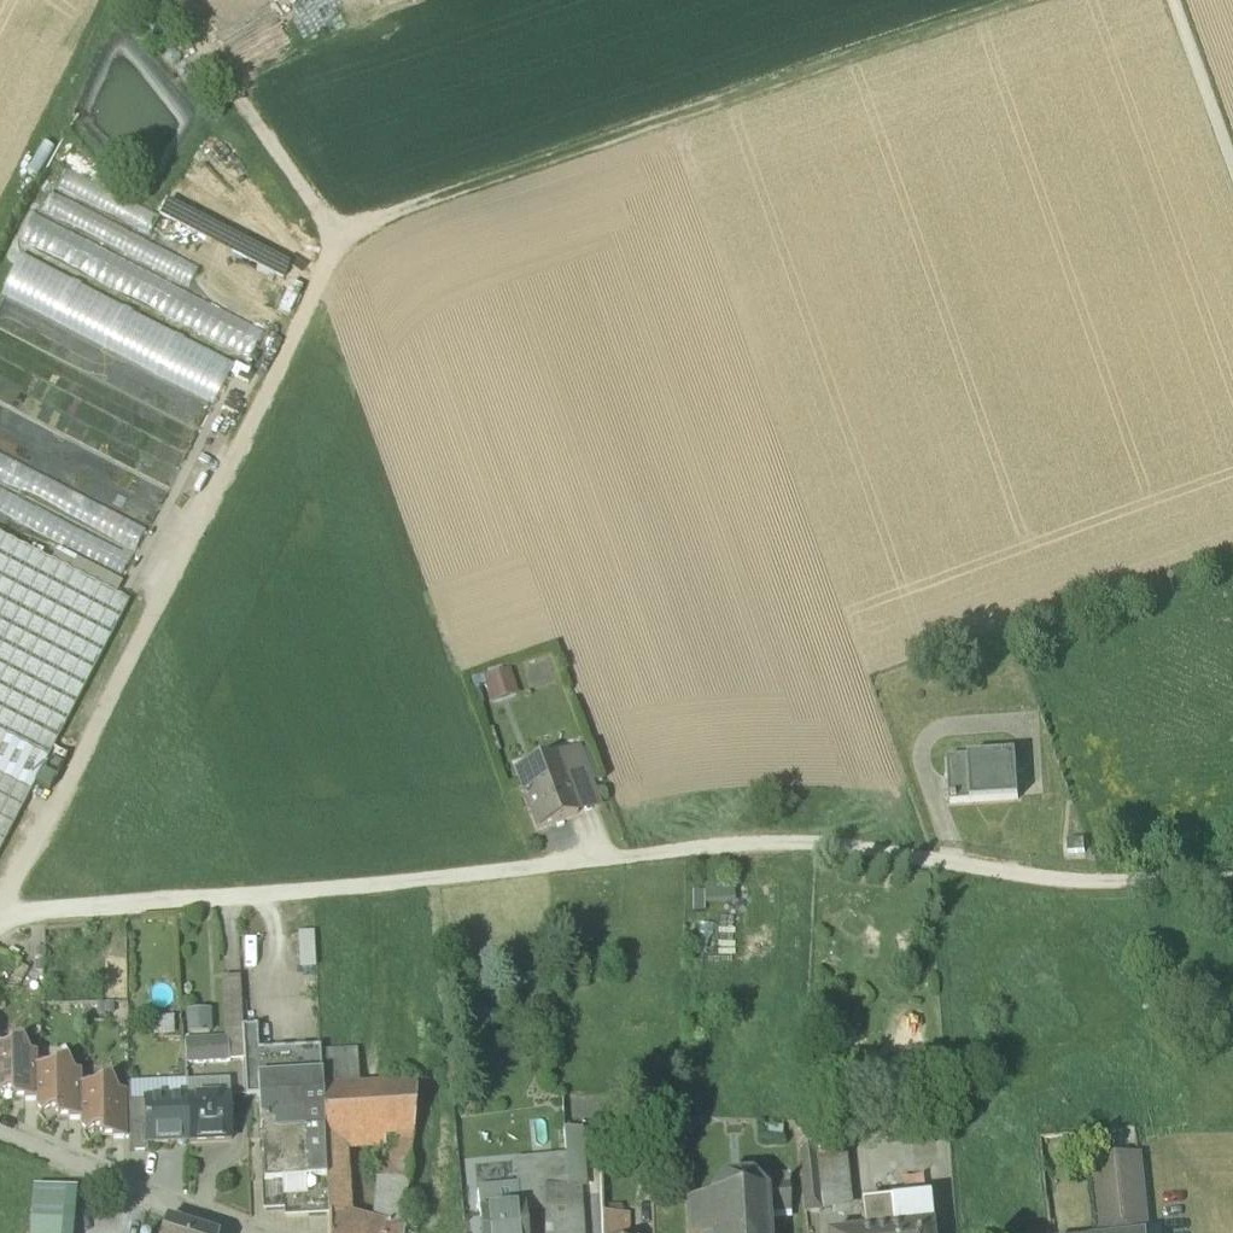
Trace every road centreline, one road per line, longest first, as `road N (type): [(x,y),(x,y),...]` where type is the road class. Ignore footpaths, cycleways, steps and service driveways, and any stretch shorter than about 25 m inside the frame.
road 1 (track): [(1,923),(342,238),(1047,0)]
road 2 (track): [(342,238),(154,0)]
road 3 (residential): [(0,1134),(246,1232)]
road 4 (track): [(1172,0),(1232,165)]

